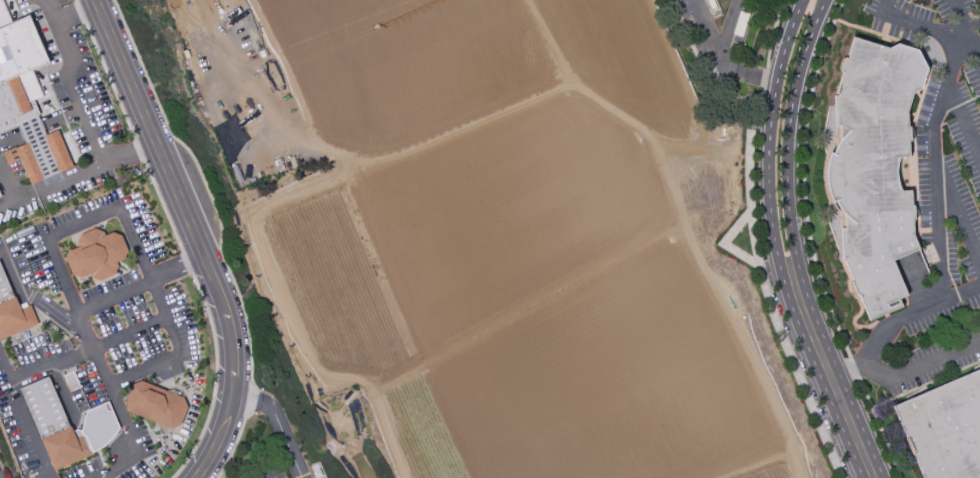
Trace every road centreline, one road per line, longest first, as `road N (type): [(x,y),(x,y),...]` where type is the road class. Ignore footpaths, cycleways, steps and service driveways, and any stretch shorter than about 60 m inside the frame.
road 1 (tertiary): [(93,0),(232,336)]
road 2 (residential): [(803,0),(778,81),(768,166),(774,240),(809,332)]
road 3 (residential): [(809,332),(787,186),(790,115),(827,0)]
road 4 (residential): [(871,477),(809,332)]

